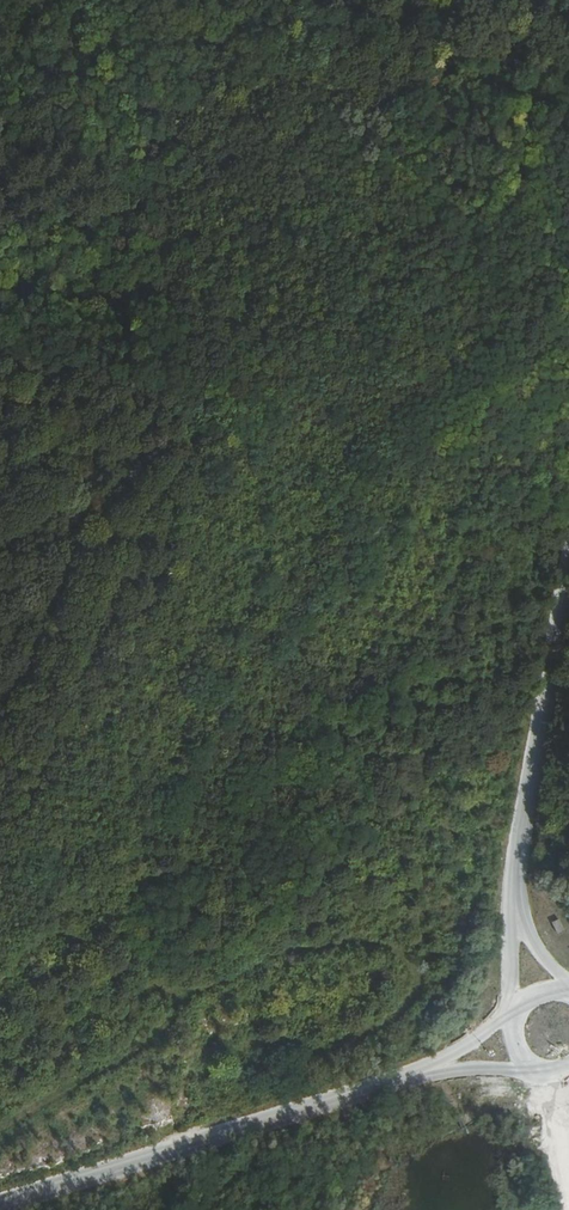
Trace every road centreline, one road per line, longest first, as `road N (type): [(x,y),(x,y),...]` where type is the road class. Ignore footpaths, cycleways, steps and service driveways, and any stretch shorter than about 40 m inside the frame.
road 1 (track): [(0,819),(26,812),(138,612),(174,516),(168,481),(193,434),(210,350),(236,314),(246,242),(306,128),(341,109),(400,113),(456,72)]
road 2 (track): [(190,1000),(268,956),(392,948),(422,974),(394,1015),(319,1046),(246,1045),(216,1057),(207,1020)]
road 3 (track): [(0,1128),(111,1068),(159,1035),(190,1000)]
road 4 (track): [(377,0),(456,72),(529,83),(568,99)]
road 5 (track): [(190,1000),(155,986),(0,1061)]
road 6 (track): [(148,30),(221,44),(241,27),(297,32),(306,0)]
road 7 (track): [(568,1209),(540,1074)]

